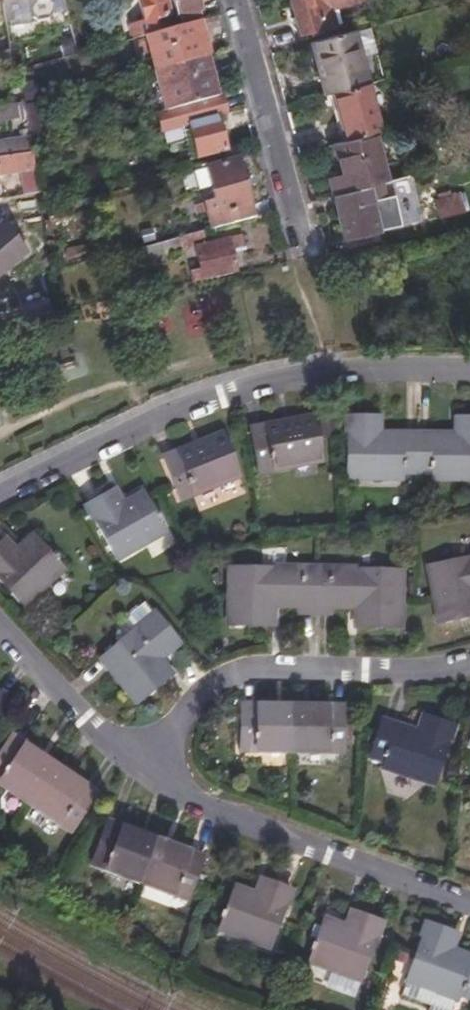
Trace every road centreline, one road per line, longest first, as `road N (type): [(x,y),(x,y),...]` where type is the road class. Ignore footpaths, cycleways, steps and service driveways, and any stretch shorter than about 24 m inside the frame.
road 1 (residential): [(0,497),(206,400),(298,373),(469,369)]
road 2 (residential): [(138,766),(199,693),(231,669),(270,662),(434,668),(469,659)]
road 3 (residential): [(138,766),(203,806),(469,898)]
road 4 (residential): [(234,0),(304,254)]
road 5 (residential): [(0,636),(138,766)]

